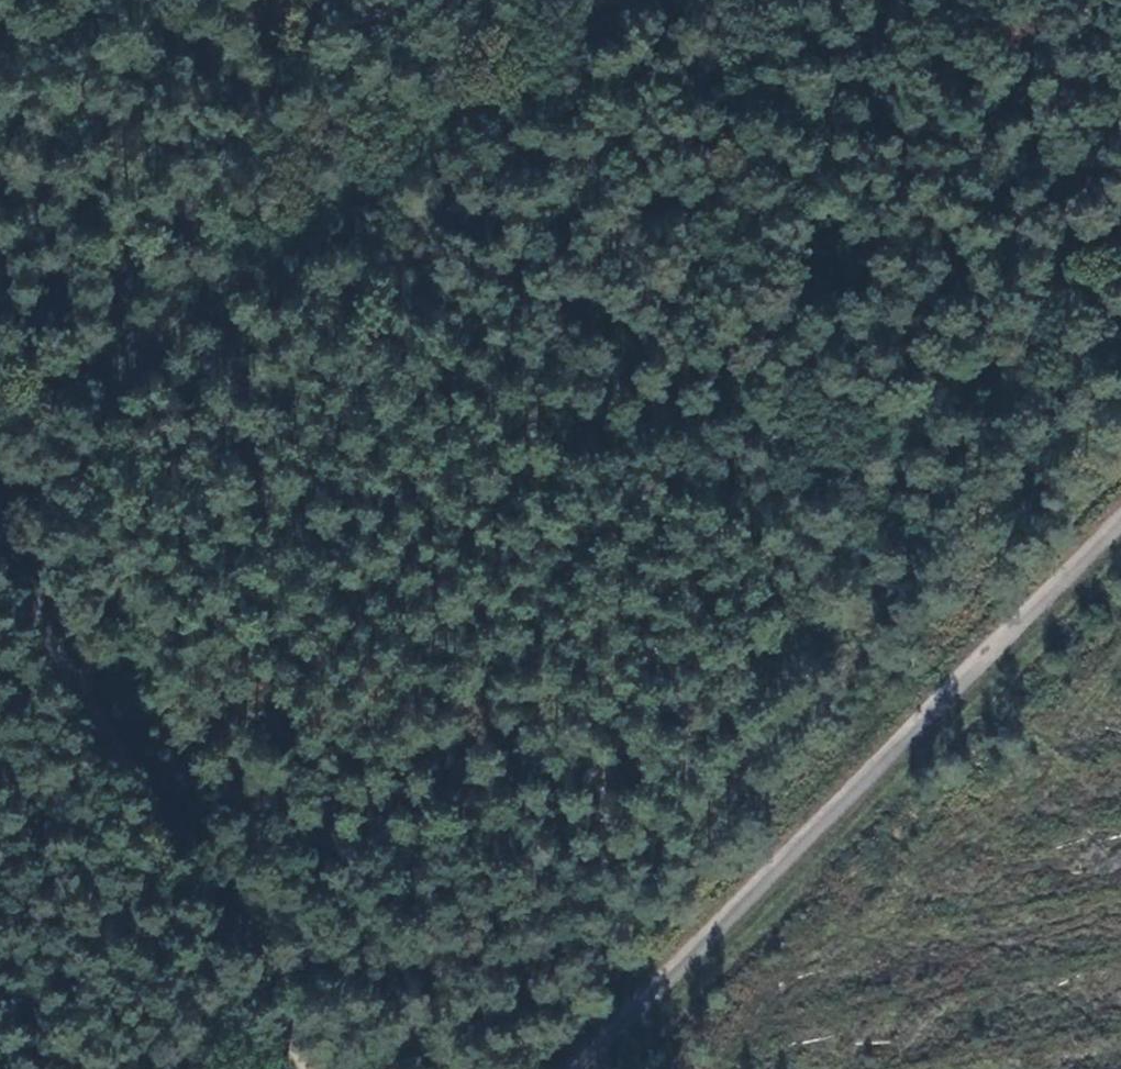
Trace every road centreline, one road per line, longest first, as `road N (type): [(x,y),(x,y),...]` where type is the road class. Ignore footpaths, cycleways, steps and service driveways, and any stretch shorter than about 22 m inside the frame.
road 1 (track): [(1120,518),(579,1068)]
road 2 (track): [(0,563),(307,1068)]

